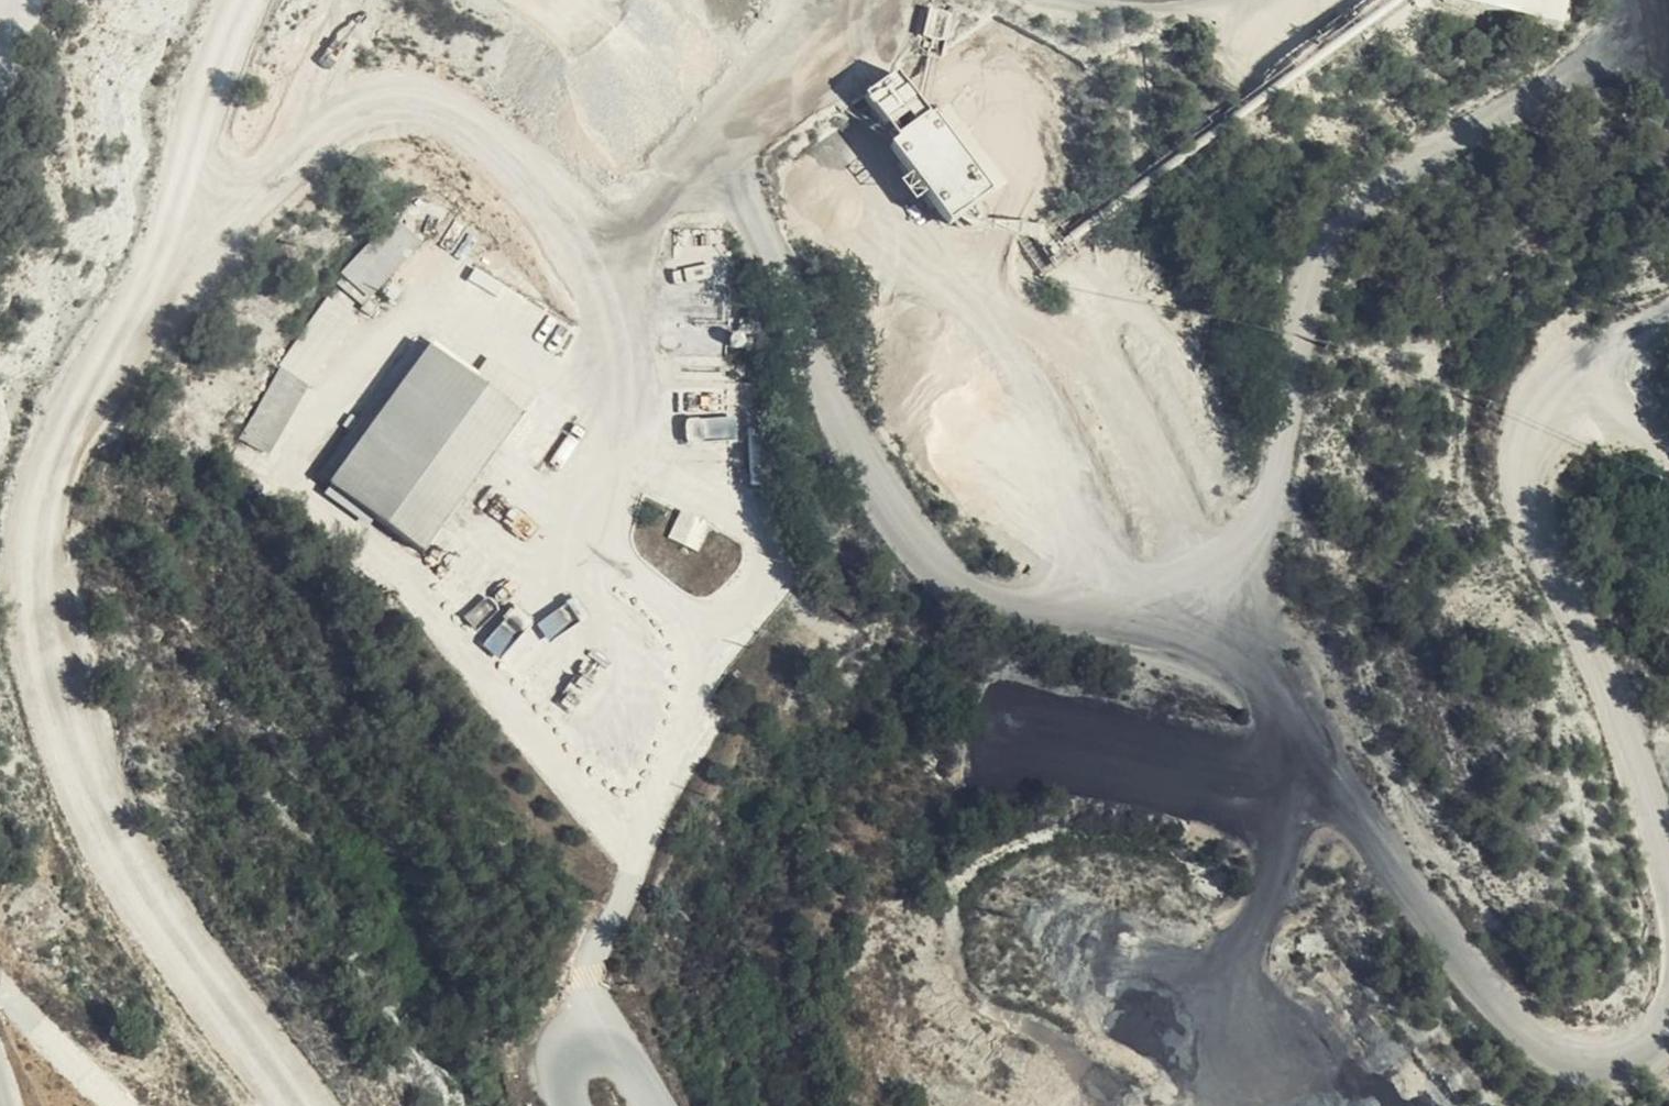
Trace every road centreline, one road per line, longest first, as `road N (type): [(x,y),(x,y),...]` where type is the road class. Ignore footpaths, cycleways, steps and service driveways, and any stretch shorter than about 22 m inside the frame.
road 1 (unclassified): [(572,1105),(575,1067),(602,1049),(640,1065),(660,1105)]

